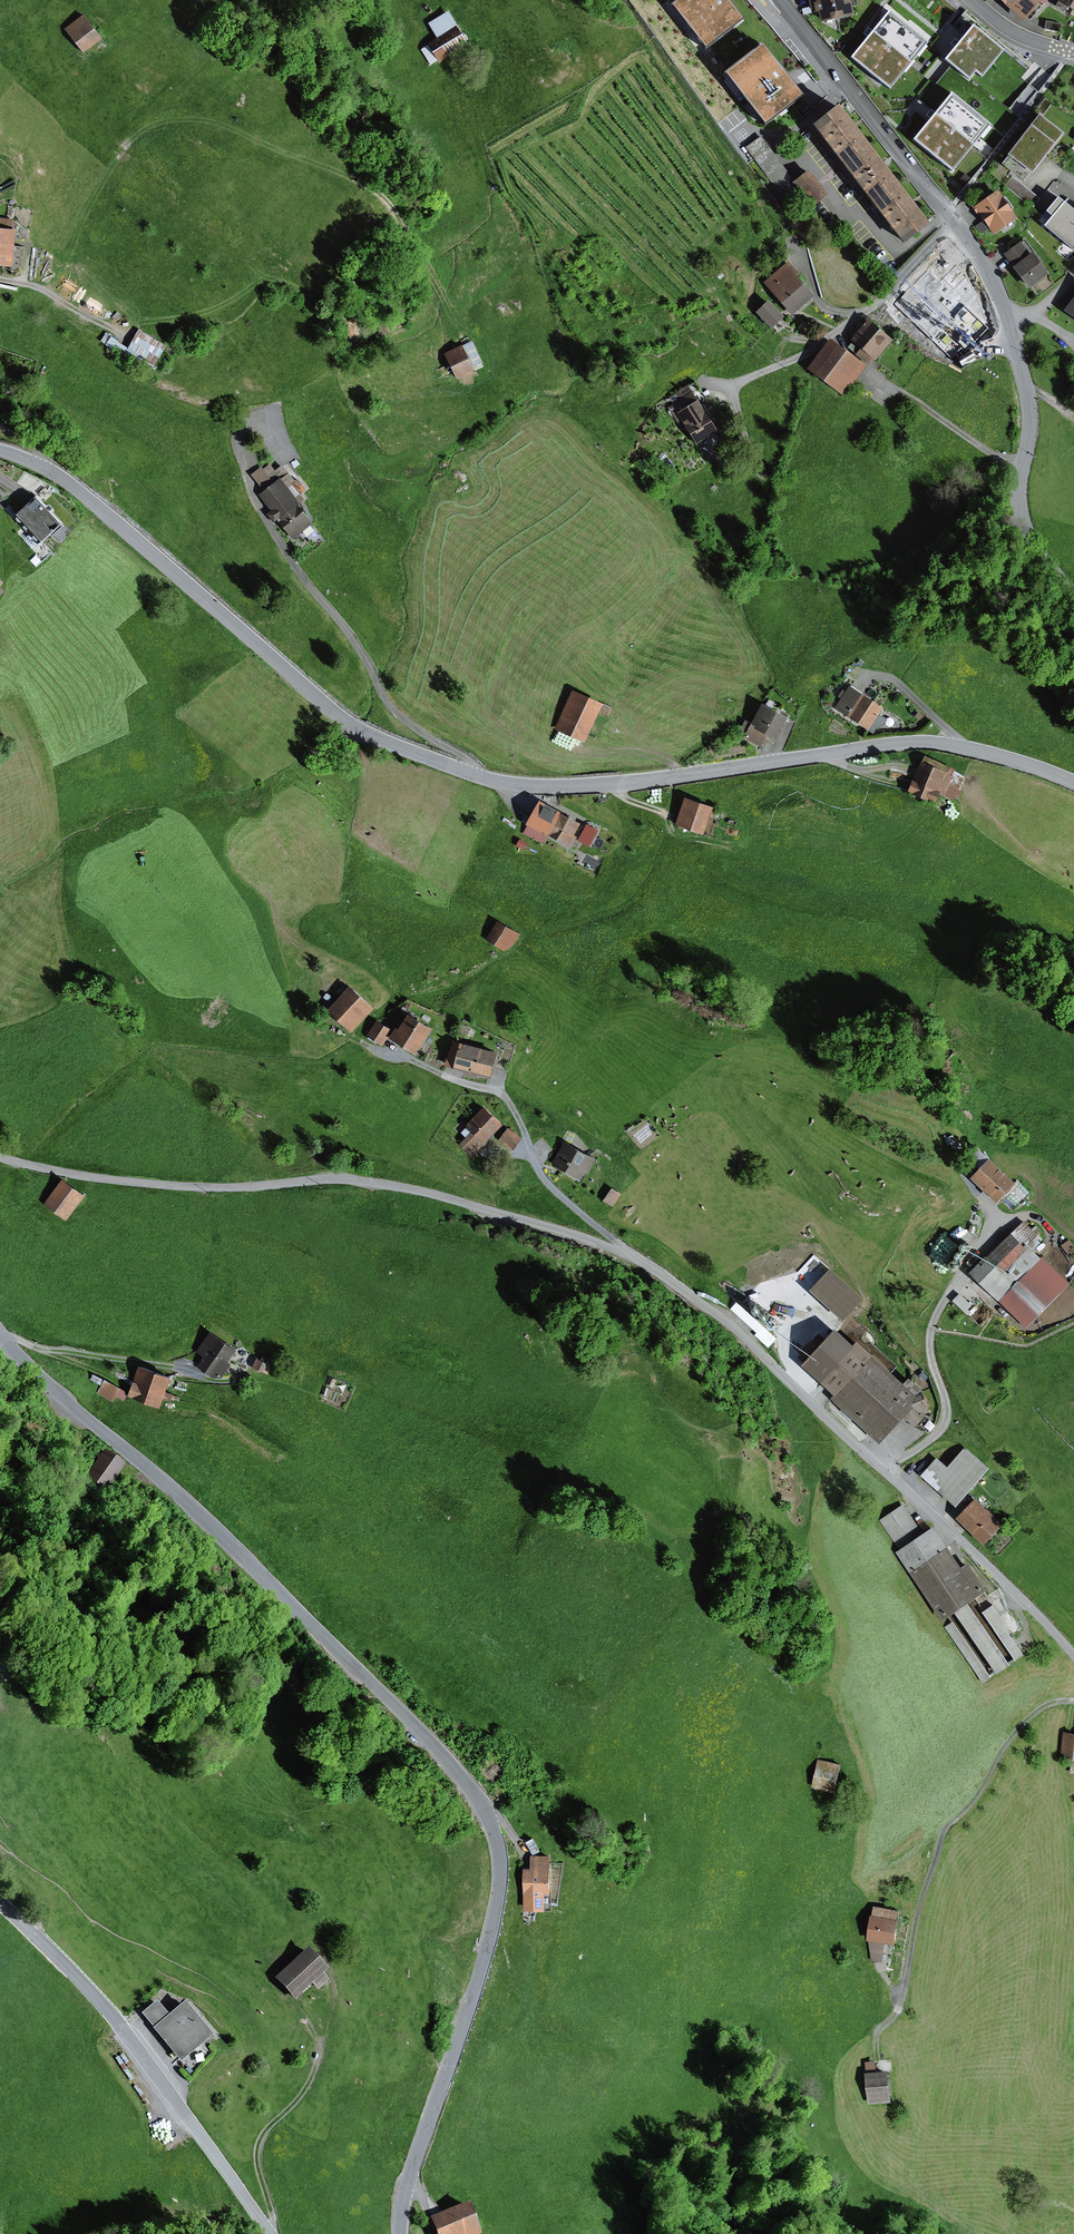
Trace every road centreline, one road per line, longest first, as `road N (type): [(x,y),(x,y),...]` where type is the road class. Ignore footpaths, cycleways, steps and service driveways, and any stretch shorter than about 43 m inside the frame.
road 1 (residential): [(1073,1657),(965,1543),(729,1324),(625,1253),(391,1185),(338,1177),(165,1186),(0,1157)]
road 2 (tertiary): [(1073,781),(1000,754),(930,741),(589,786),(505,783),(470,773),(382,740),(334,712),(74,486),(0,450)]
road 3 (tertiary): [(0,1337),(199,1513),(425,1735),(493,1825),(501,1859),(493,1925),(403,2198),(400,2233)]
road 4 (tertiary): [(782,0),(990,273),(1032,413),(1020,483),(1024,521),(1073,600)]
road 5 (track): [(488,356),(453,320),(379,196),(220,124),(179,120),(138,133),(75,229)]
road 6 (track): [(470,773),(471,760),(394,709),(249,492),(242,431),(267,426),(279,444)]
road 7 (tertiary): [(270,2233),(105,2006),(0,1899)]
road 8 (track): [(877,2037),(898,2011),(945,1829),(1036,1711),(1073,1700)]
road 9 (track): [(625,1253),(538,1173),(503,1094),(354,1038)]
road 10 (track): [(268,2231),(273,2215),(258,2149),(313,2074),(335,1984),(327,1953)]
road 11 (track): [(91,58),(75,229),(60,273),(44,290)]
road 12 (track): [(3,1341),(170,1366)]

